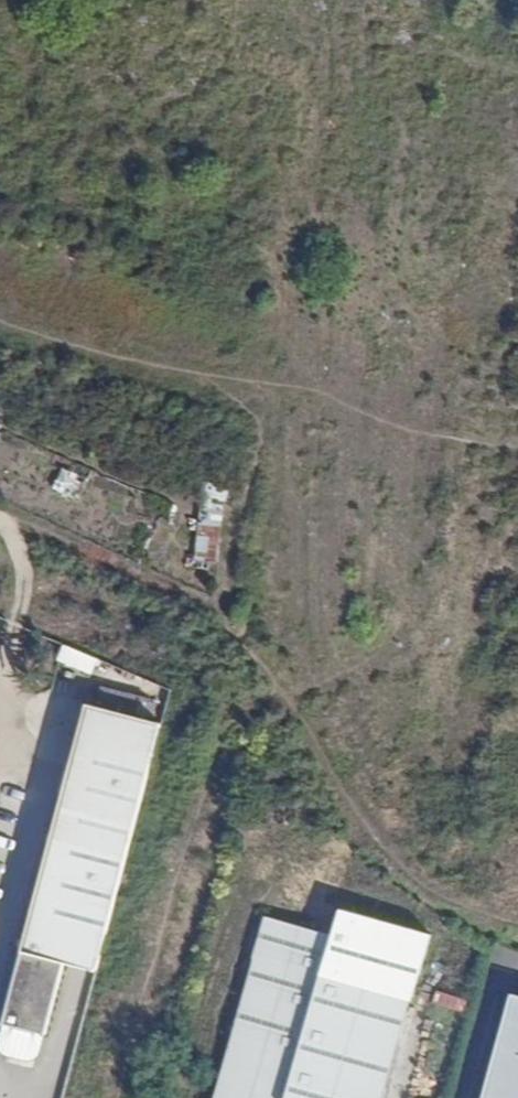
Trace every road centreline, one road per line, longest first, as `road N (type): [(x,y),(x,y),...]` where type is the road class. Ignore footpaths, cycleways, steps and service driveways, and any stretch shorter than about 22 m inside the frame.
road 1 (track): [(0,521),(216,618),(401,883),(475,926),(517,936)]

